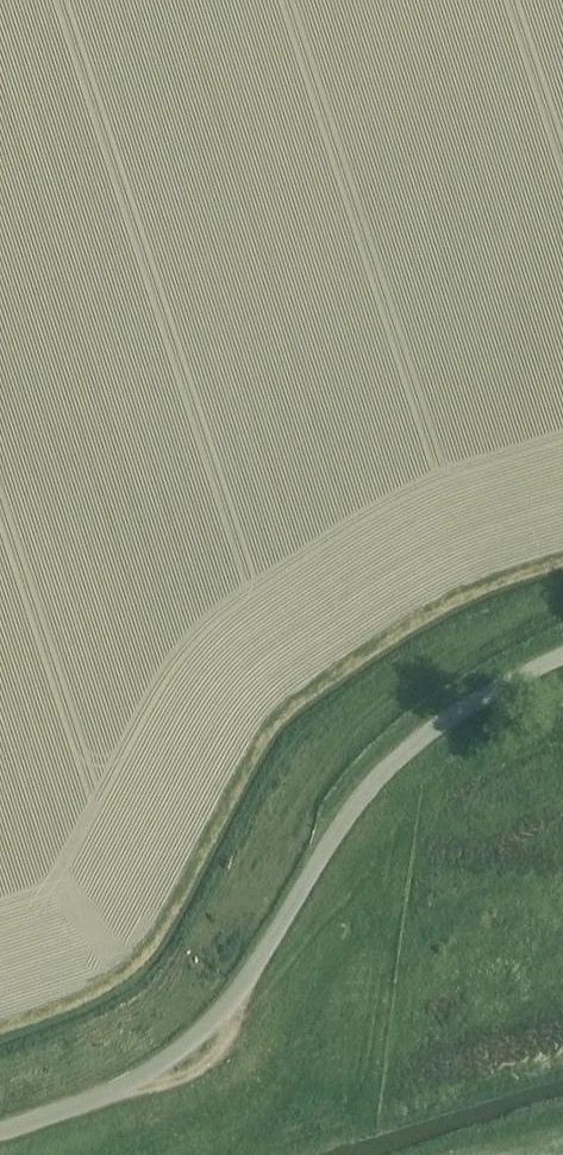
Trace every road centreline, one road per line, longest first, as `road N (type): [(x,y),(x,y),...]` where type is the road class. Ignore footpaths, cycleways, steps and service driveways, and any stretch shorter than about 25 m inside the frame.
road 1 (unclassified): [(0,1137),(119,1098),(218,1026),(342,822),(450,699),(562,648)]

